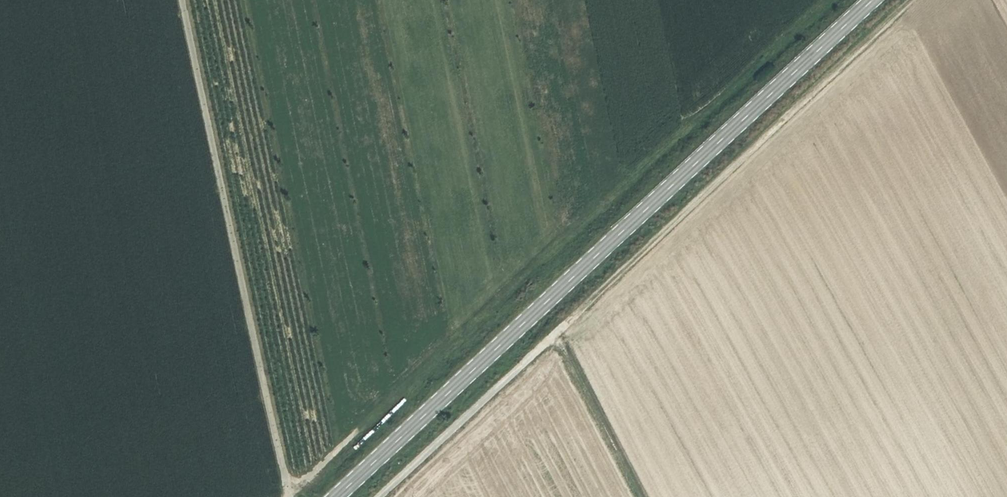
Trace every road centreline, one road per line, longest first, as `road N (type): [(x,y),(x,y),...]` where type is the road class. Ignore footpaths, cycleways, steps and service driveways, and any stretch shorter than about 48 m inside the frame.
road 1 (tertiary): [(333,496),(869,0)]
road 2 (track): [(827,0),(291,496)]
road 3 (track): [(919,0),(560,332),(648,496)]
road 4 (track): [(183,0),(287,496)]
road 5 (track): [(380,496),(560,332)]

